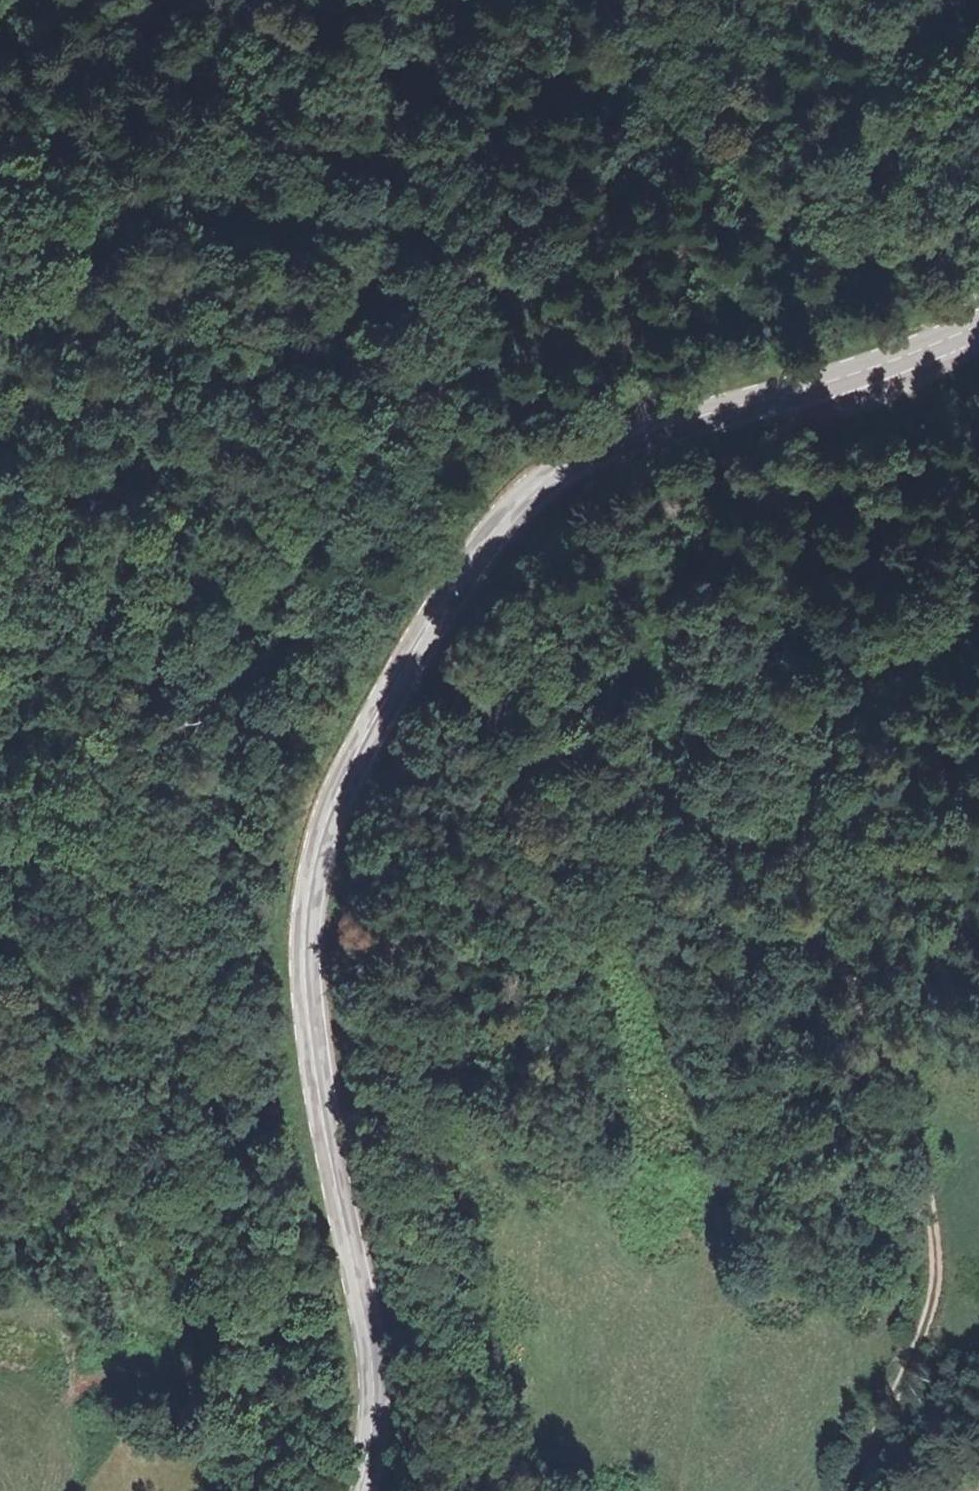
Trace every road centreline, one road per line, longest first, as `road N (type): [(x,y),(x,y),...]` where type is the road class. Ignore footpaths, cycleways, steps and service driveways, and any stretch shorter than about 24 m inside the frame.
road 1 (secondary): [(362,1490),(375,1444),(376,1345),(332,1190),(302,932),(316,854),(388,694),(460,570),(545,476),(577,458),(859,377),(978,326)]
road 2 (track): [(855,1490),(938,1284),(932,1205),(900,1093),(805,907),(797,796),(828,721),(876,670),(978,610)]

